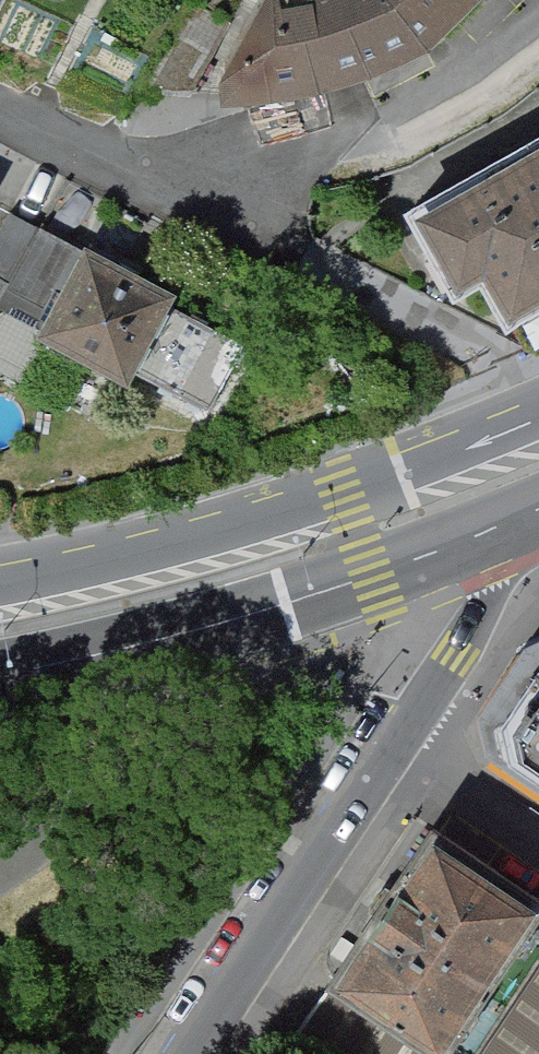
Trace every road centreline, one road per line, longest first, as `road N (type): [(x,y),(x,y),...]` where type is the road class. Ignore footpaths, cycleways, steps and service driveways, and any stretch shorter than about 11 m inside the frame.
road 1 (residential): [(0,113),(110,173),(178,185),(284,175),(395,140),(538,31)]
road 2 (primary): [(538,423),(348,501),(0,592)]
road 3 (primary): [(0,679),(170,644),(376,580),(527,522)]
road 4 (residential): [(194,1053),(402,752)]
road 5 (residential): [(402,752),(527,522)]
road 6 (residential): [(538,840),(402,752)]

